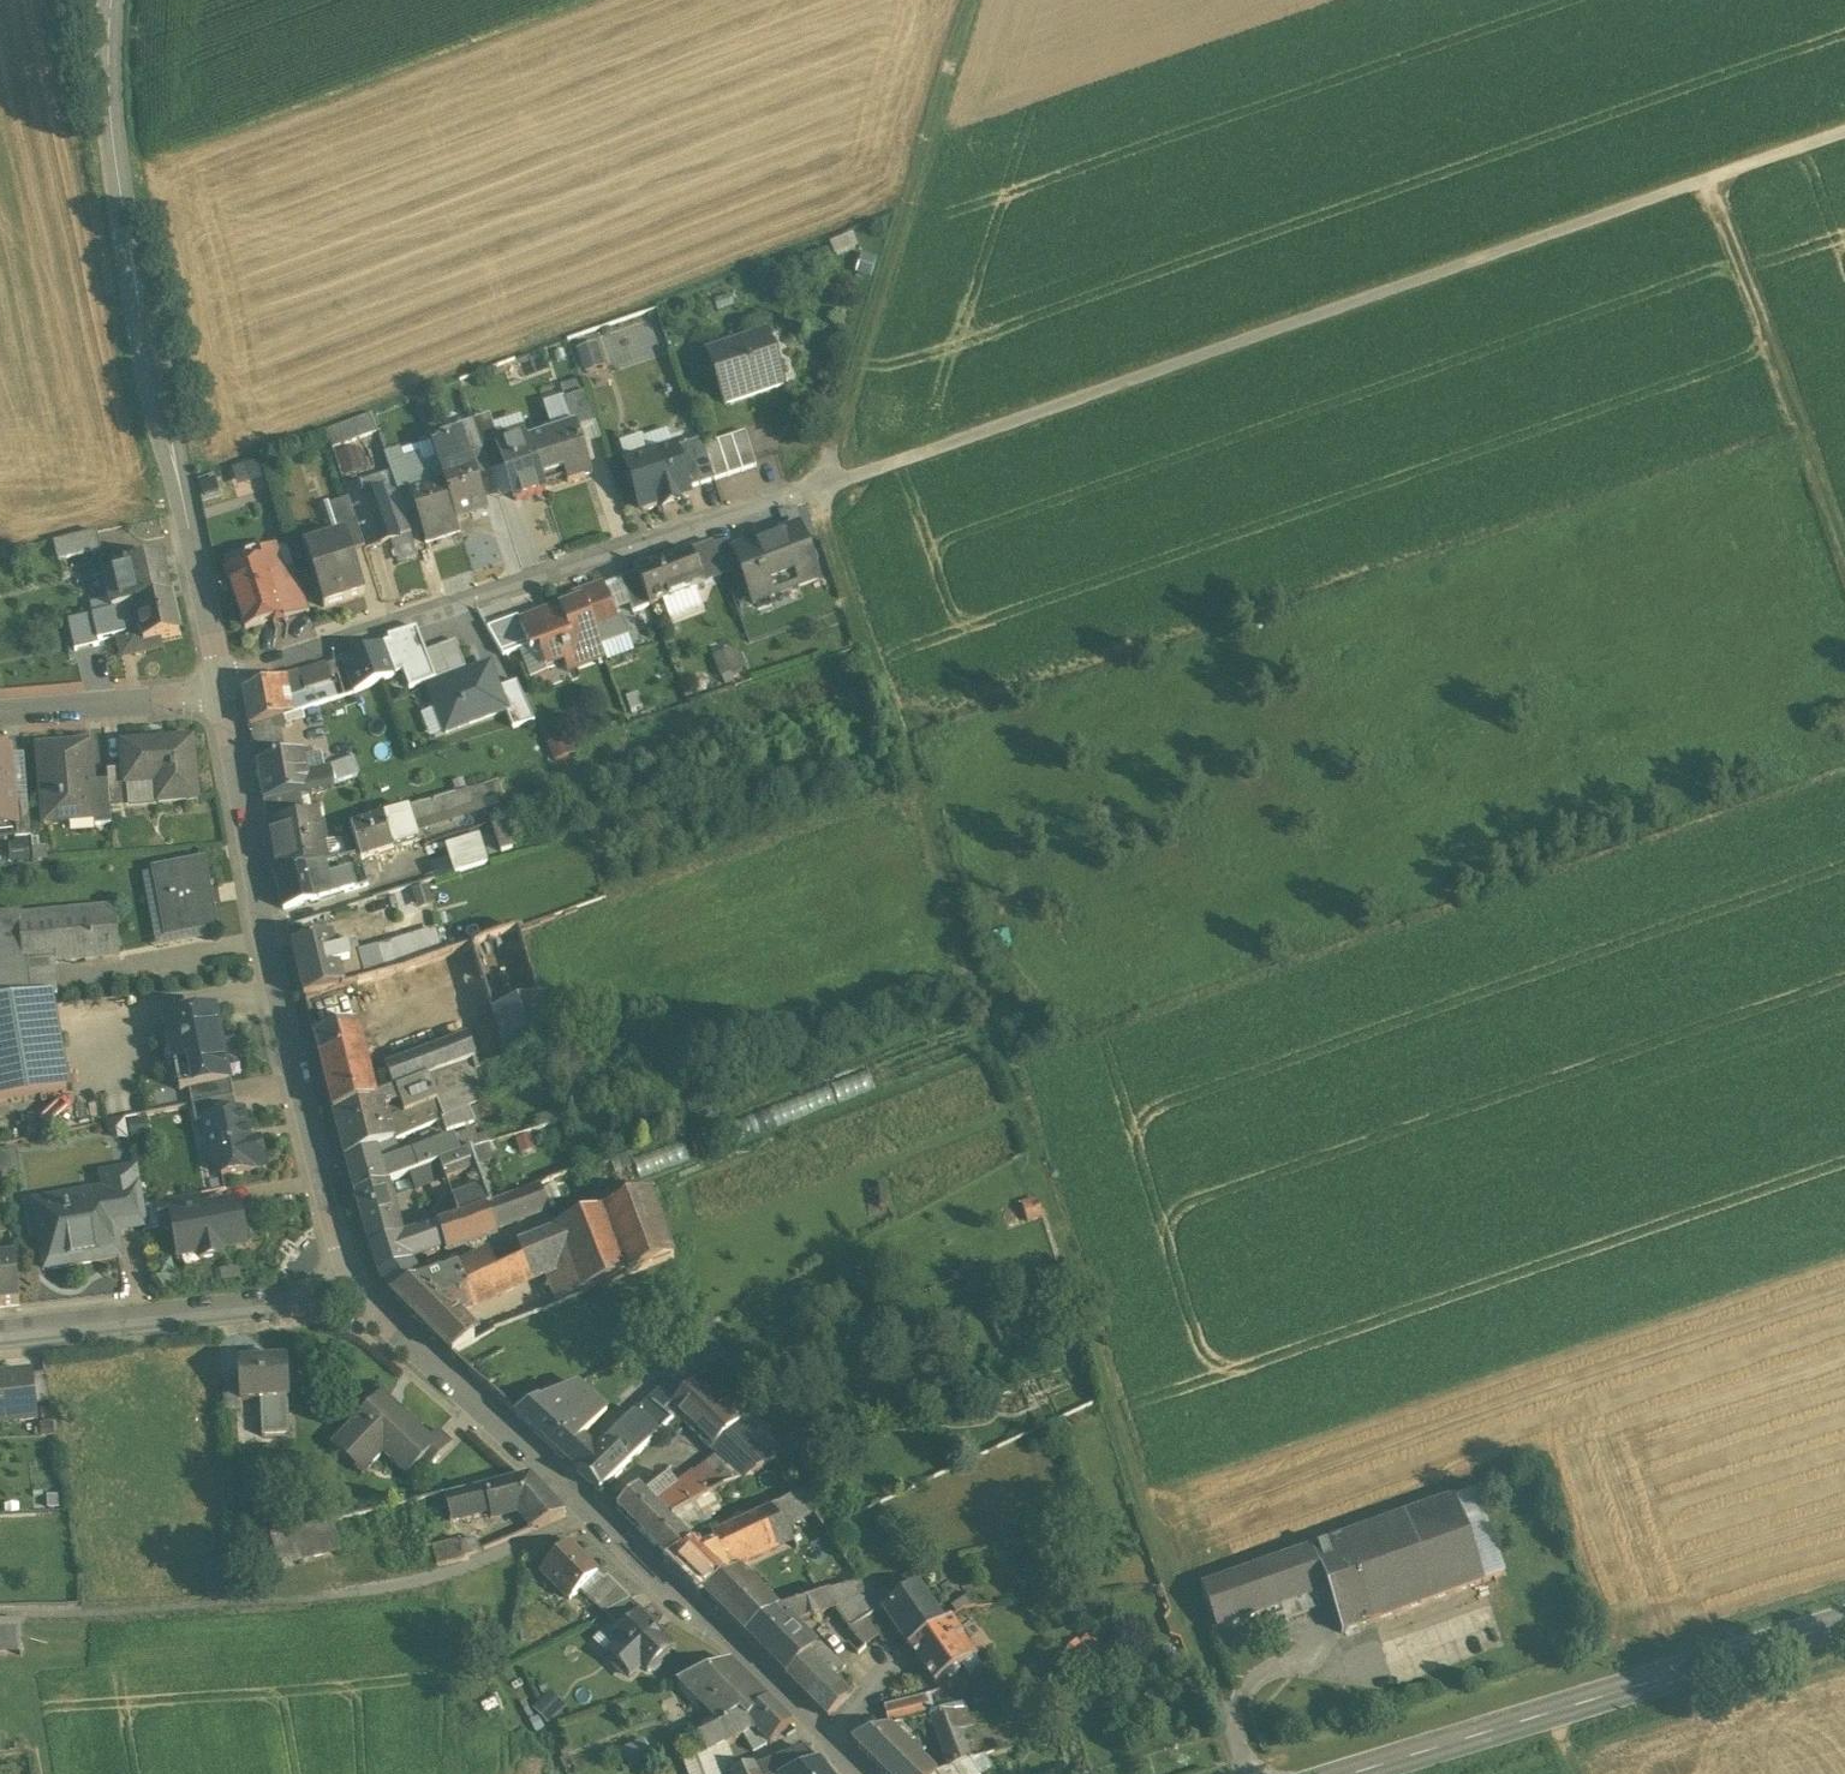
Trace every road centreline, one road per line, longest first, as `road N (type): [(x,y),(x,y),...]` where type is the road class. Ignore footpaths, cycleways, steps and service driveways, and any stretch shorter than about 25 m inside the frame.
road 1 (track): [(1844,135),(836,486),(837,449),(975,0)]
road 2 (tertiary): [(857,1773),(721,1633),(354,1293)]
road 3 (tertiary): [(220,684),(130,257),(110,75),(113,0)]
road 4 (residential): [(836,486),(220,684)]
road 5 (tertiary): [(354,1293),(276,974),(220,684)]
road 6 (secondary): [(1844,1623),(1351,1773)]
road 7 (track): [(1706,183),(1844,568)]
road 8 (residential): [(0,1330),(354,1293)]
road 9 (track): [(265,1602),(0,1615)]
road 10 (residential): [(220,684),(196,696),(0,714)]

